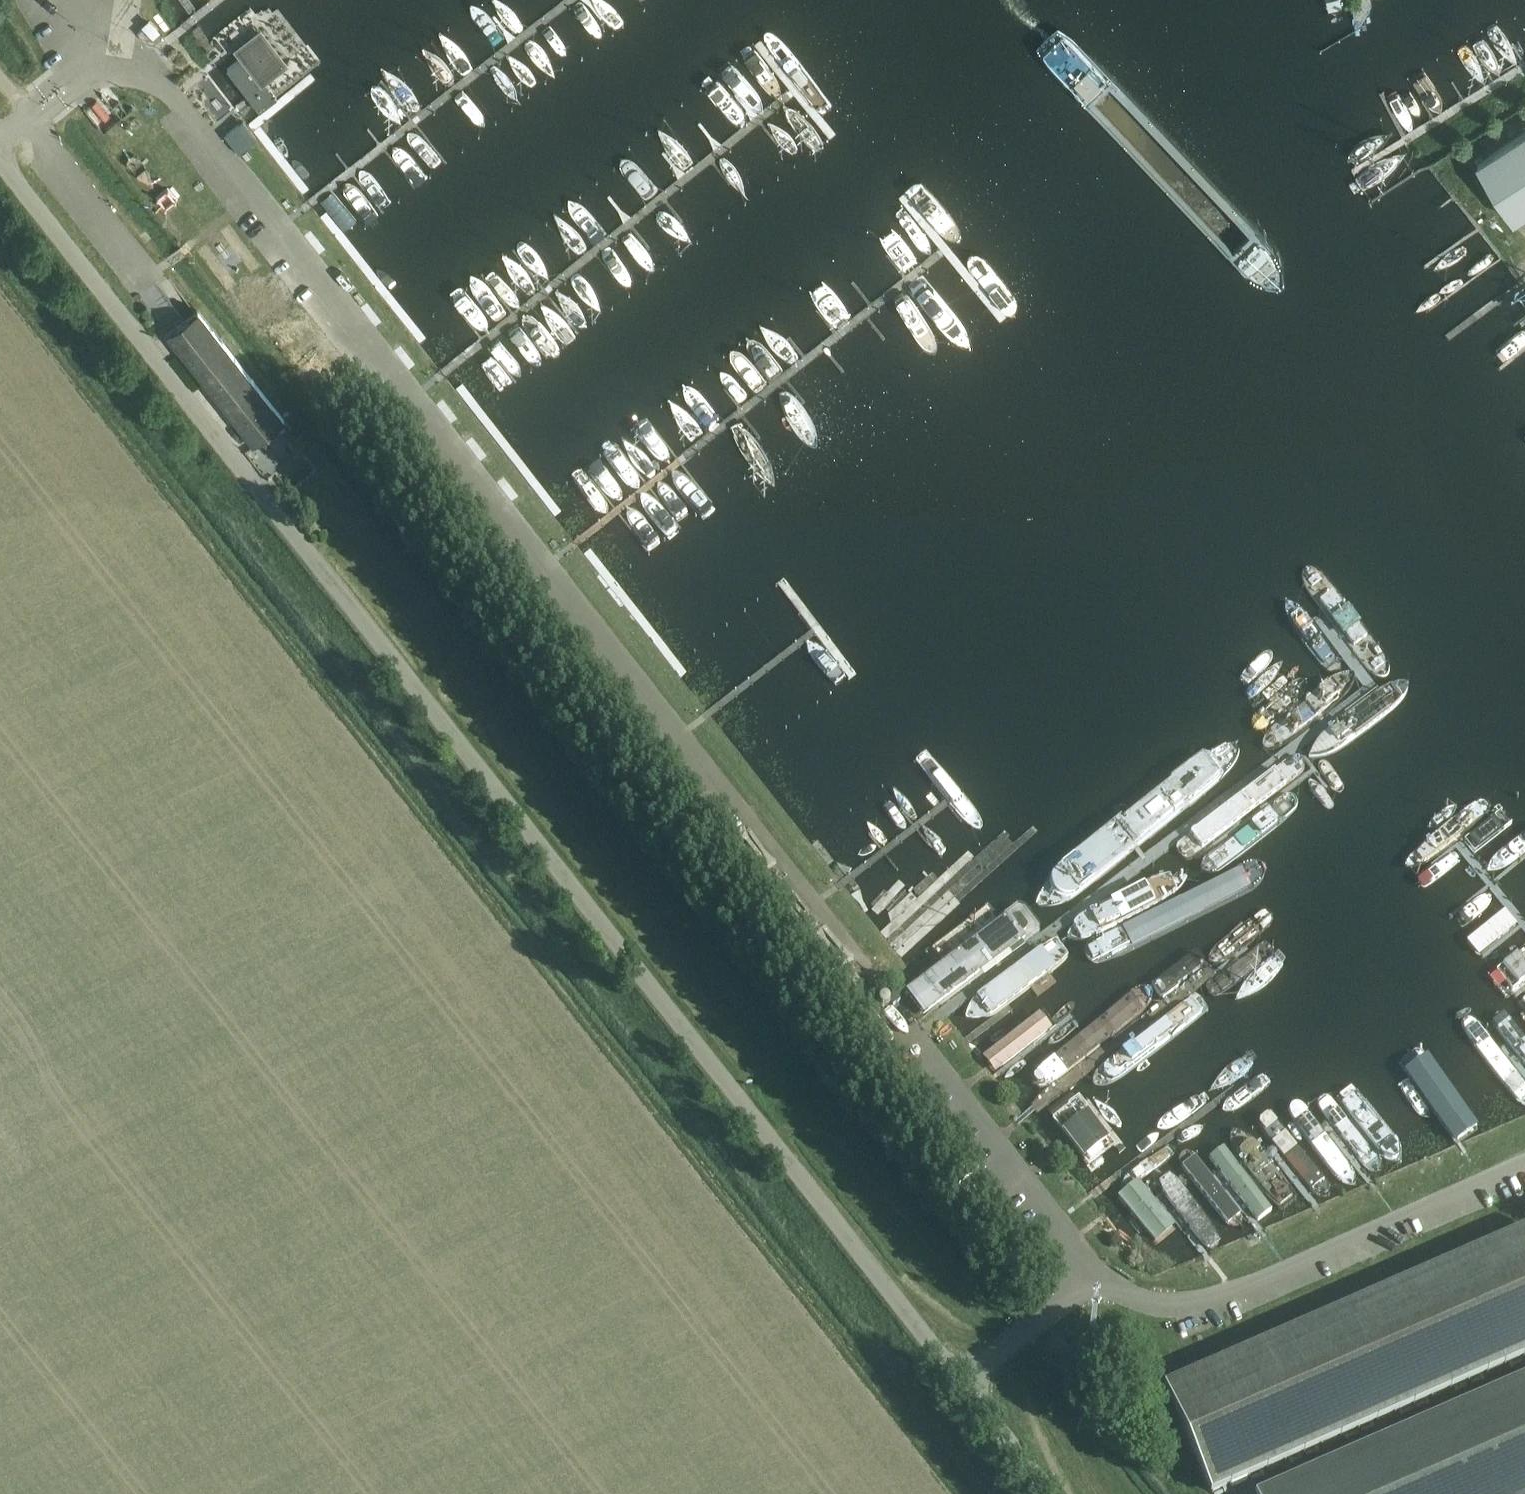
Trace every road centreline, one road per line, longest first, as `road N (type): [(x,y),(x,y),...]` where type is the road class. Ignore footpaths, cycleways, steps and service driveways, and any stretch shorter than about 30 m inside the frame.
road 1 (unclassified): [(1053,1493),(0,163)]

